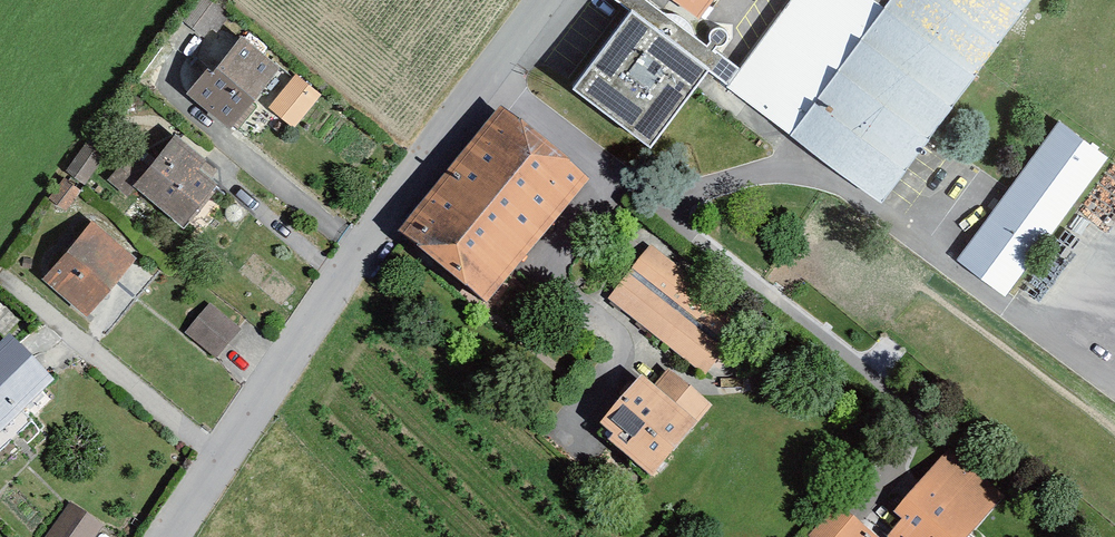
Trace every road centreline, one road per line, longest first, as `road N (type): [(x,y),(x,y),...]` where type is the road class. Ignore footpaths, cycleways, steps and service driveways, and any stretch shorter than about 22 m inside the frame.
road 1 (residential): [(543,0),(361,248),(168,536)]

